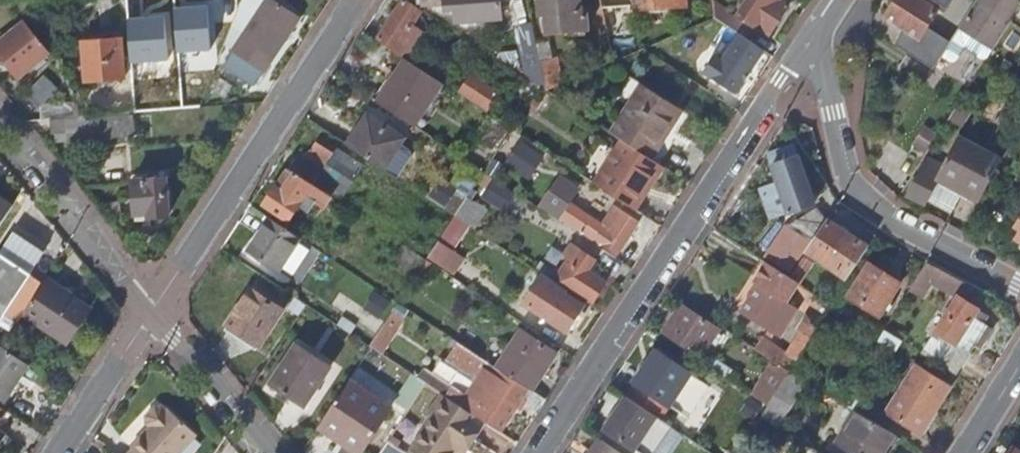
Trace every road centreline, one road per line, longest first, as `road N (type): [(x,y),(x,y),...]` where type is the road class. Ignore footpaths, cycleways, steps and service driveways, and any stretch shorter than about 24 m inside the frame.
road 1 (residential): [(539,452),(788,70),(820,36)]
road 2 (residential): [(357,0),(152,307)]
road 3 (residential): [(1019,286),(888,222),(850,183),(820,36)]
road 4 (residential): [(152,307),(0,117)]
road 5 (residential): [(270,452),(152,307)]
road 6 (residential): [(152,307),(56,452)]

